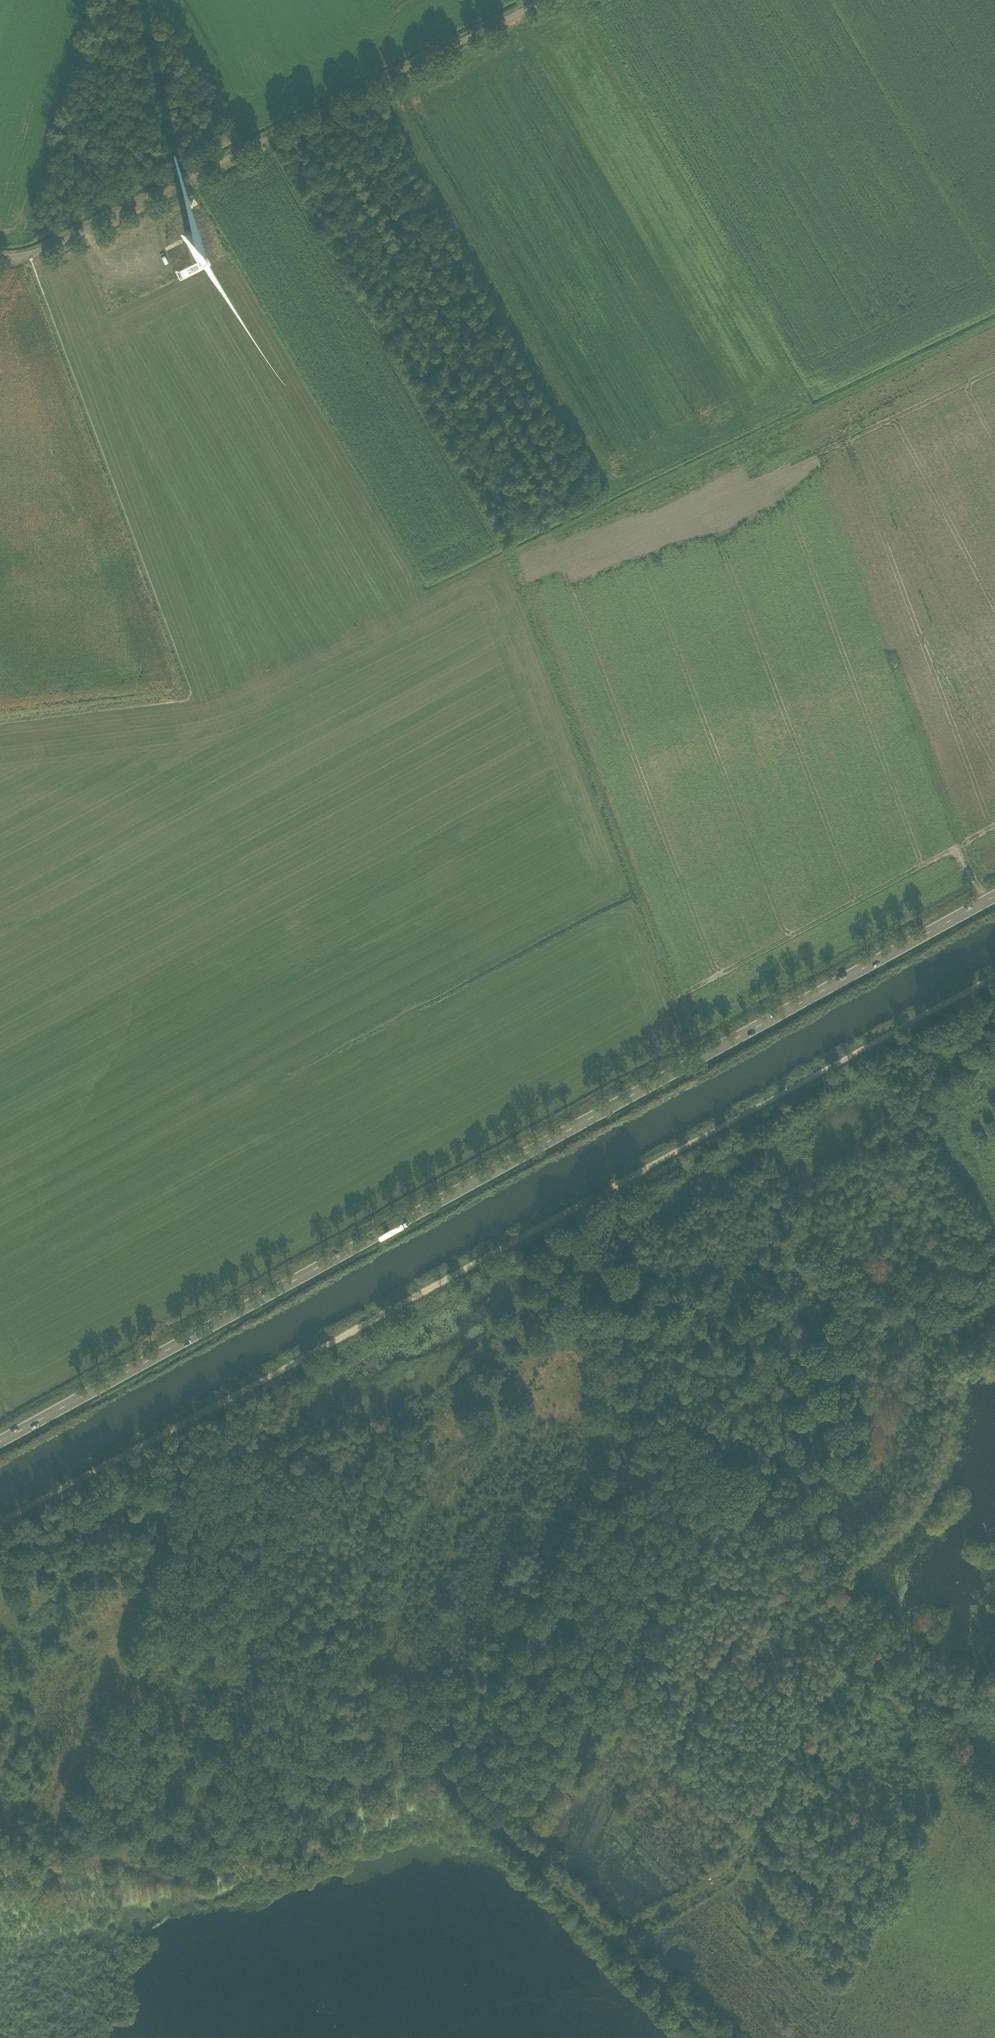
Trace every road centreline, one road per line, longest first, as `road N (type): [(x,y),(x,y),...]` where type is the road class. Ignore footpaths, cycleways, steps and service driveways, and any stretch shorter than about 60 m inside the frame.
road 1 (primary): [(0,1442),(994,898)]
road 2 (track): [(521,1238),(994,1801)]
road 3 (unclassified): [(0,256),(42,250),(542,0)]
road 4 (track): [(521,1238),(0,1523)]
road 5 (track): [(994,981),(521,1238)]

